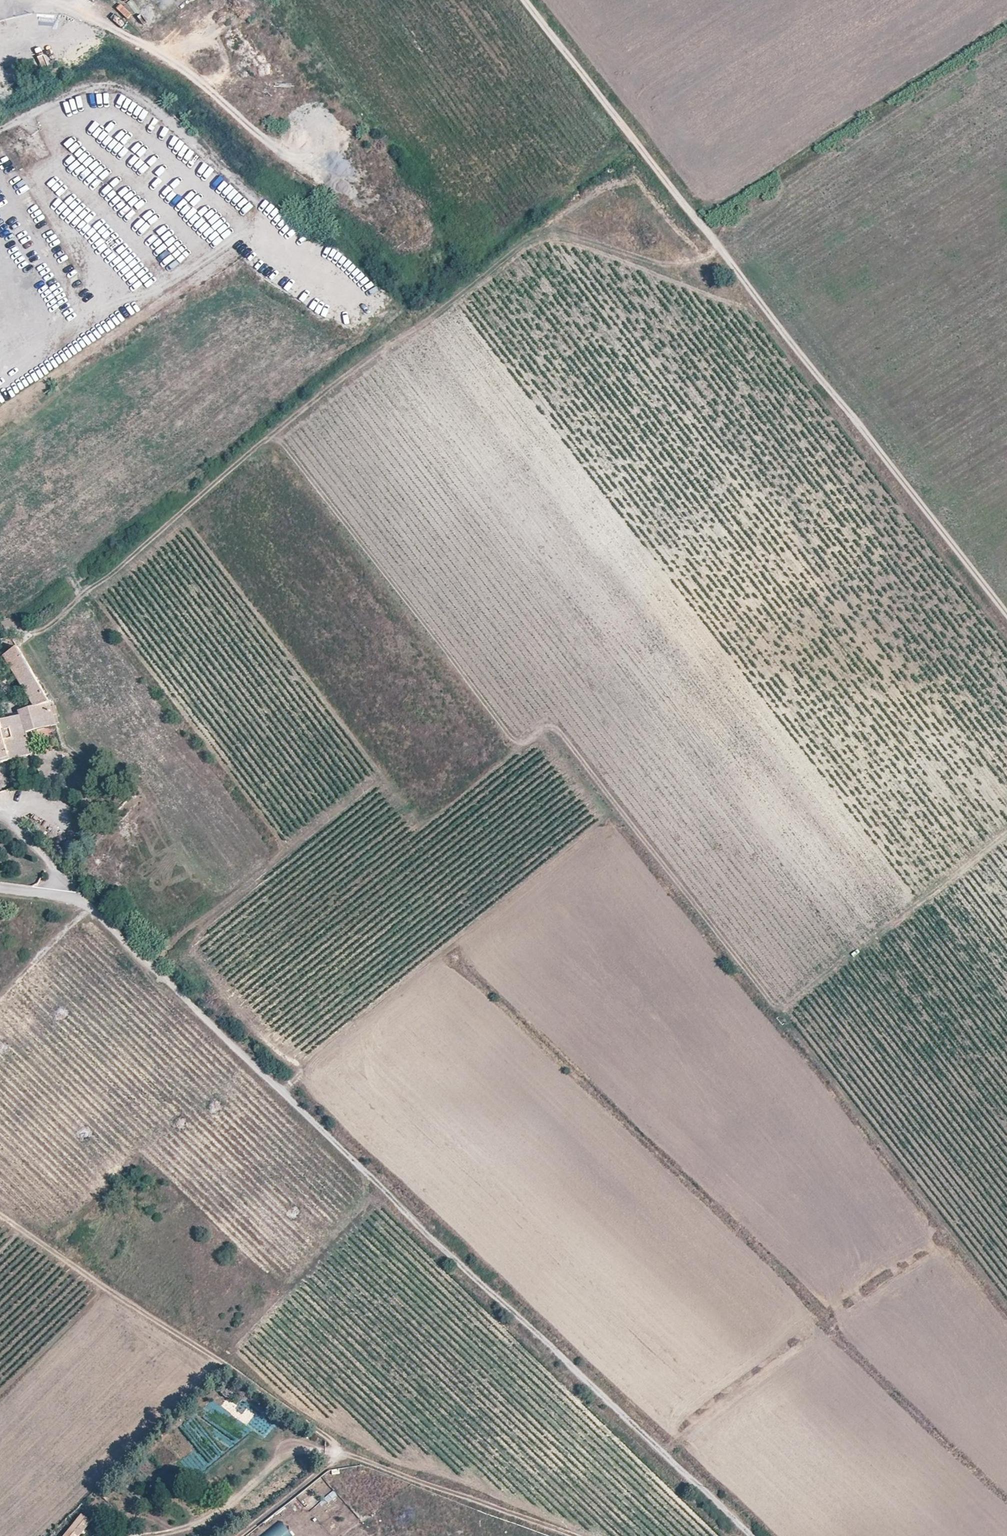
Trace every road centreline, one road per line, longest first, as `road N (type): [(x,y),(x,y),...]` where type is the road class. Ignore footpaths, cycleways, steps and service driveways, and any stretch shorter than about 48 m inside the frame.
road 1 (unclassified): [(0,889),(87,903),(750,1535)]
road 2 (track): [(0,1216),(343,1448),(573,1535)]

